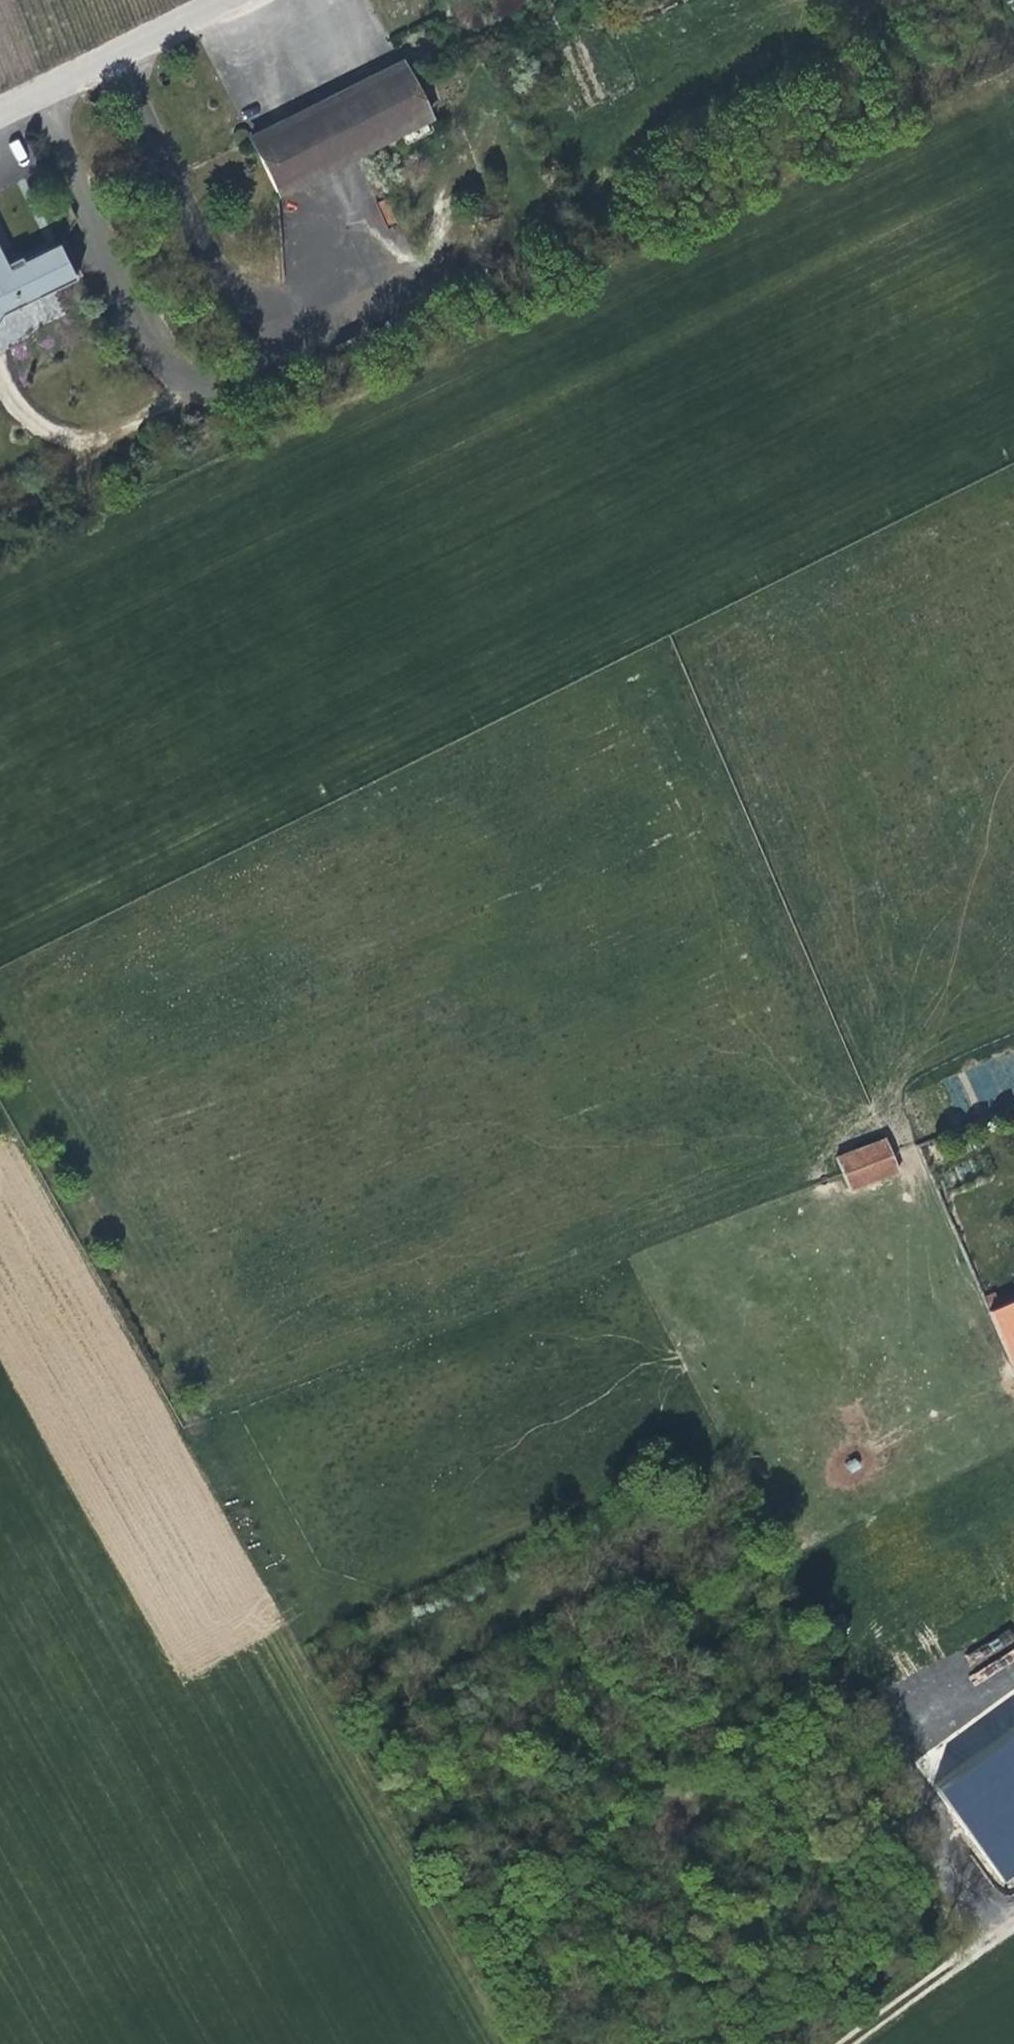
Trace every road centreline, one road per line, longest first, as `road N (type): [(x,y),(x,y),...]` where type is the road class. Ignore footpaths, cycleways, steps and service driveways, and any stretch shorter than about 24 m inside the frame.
road 1 (unclassified): [(0,113),(220,0)]
road 2 (track): [(853,2043),(1013,1926)]

